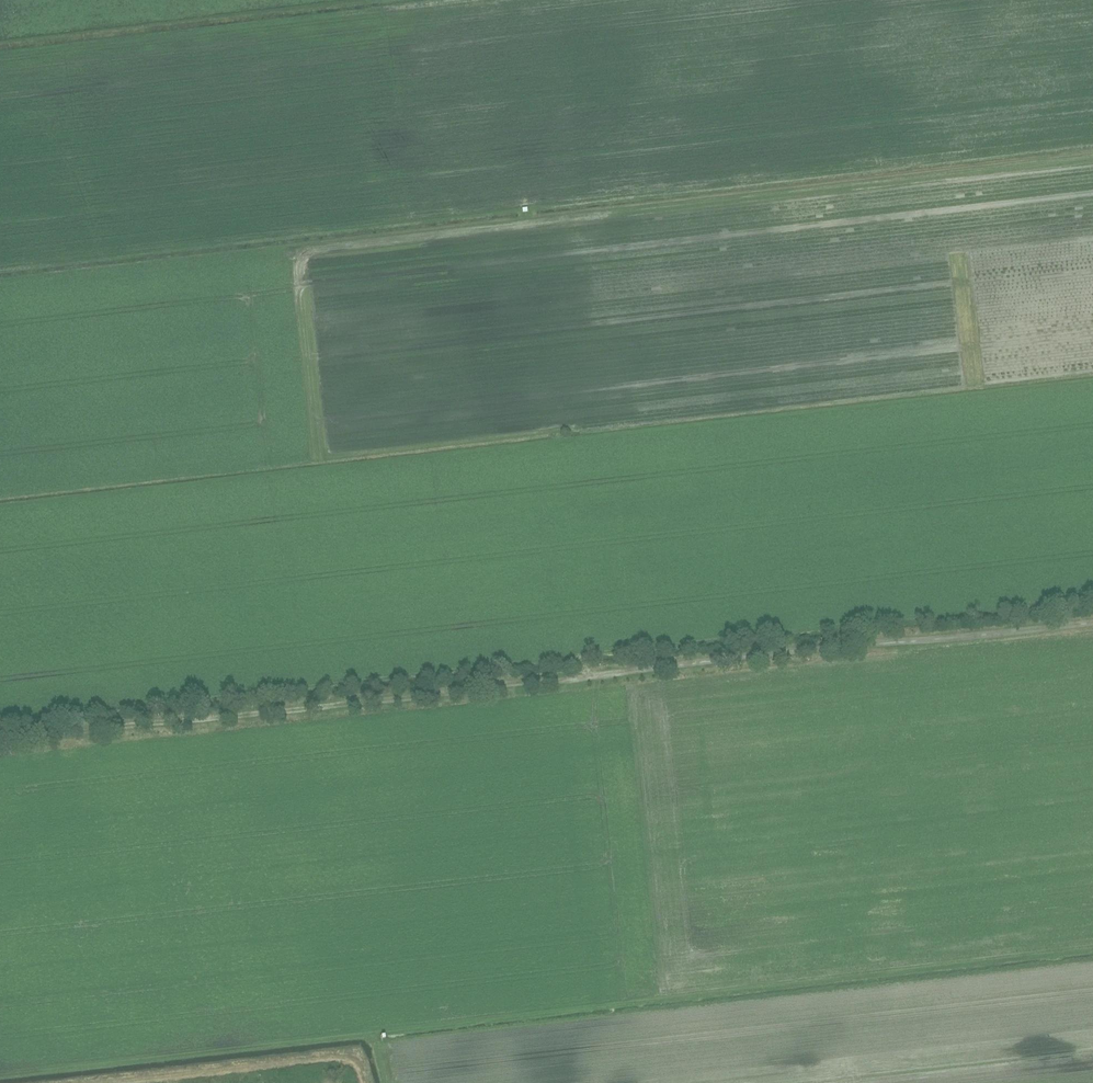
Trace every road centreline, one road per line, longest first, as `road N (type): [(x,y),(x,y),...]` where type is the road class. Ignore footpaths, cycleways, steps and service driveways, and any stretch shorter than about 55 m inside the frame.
road 1 (track): [(0,743),(1092,621)]
road 2 (track): [(367,1082),(354,1056),(339,1055),(83,1082)]

